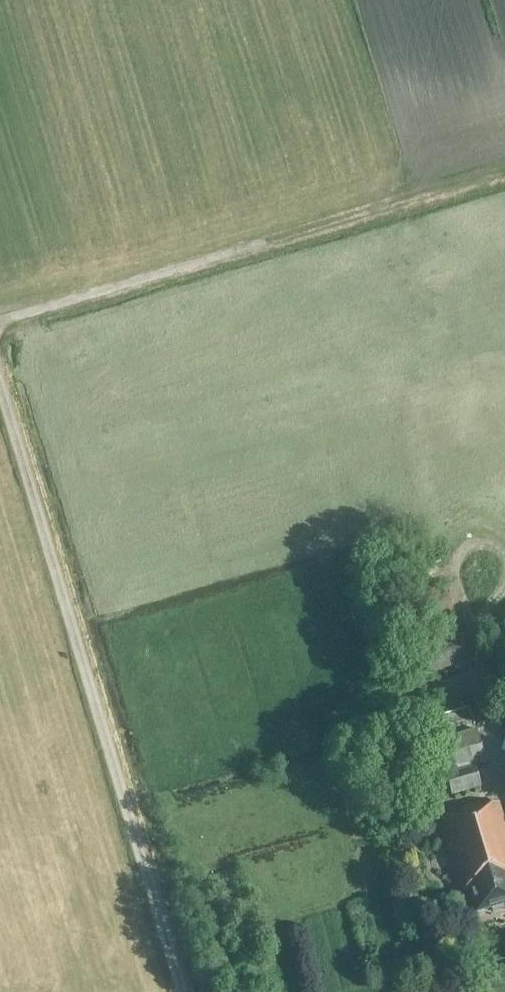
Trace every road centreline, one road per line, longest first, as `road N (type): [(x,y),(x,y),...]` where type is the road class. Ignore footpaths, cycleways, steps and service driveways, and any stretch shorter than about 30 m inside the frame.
road 1 (track): [(181,991),(0,388)]
road 2 (track): [(0,317),(289,235)]

